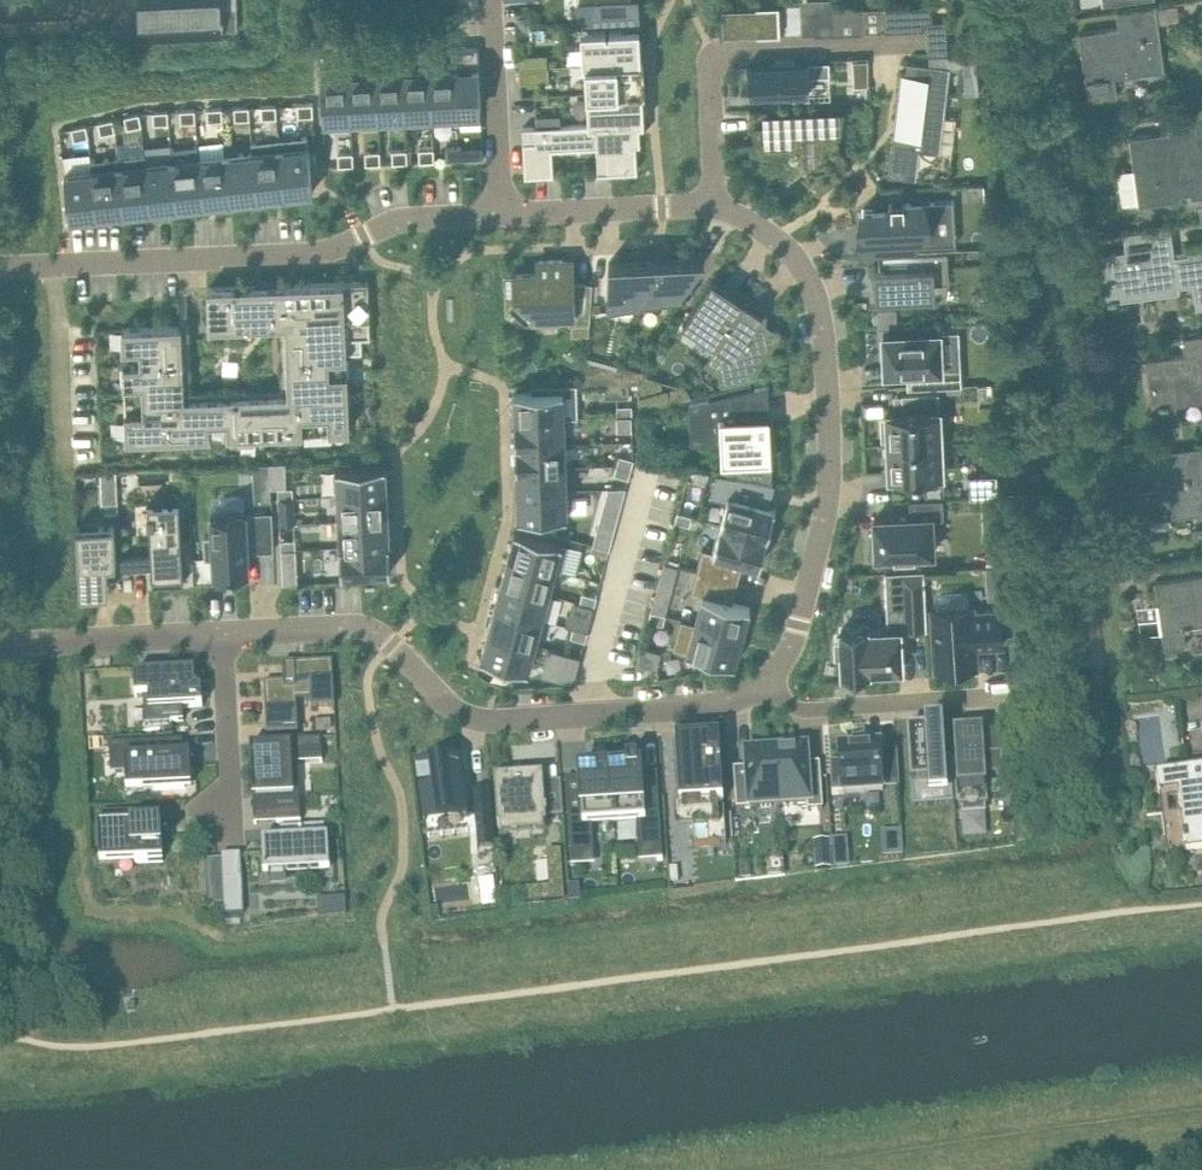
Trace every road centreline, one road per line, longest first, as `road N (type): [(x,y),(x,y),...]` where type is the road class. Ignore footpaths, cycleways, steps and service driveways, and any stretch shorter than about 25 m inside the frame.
road 1 (residential): [(0,273),(331,253),(407,219),(716,207)]
road 2 (residential): [(221,636),(369,631),(445,702),(486,714),(708,705),(756,690)]
road 3 (residential): [(716,207),(771,236),(806,273),(822,316),(829,477),(821,525),(802,626),(756,690)]
road 4 (residential): [(716,207),(716,53),(916,46)]
road 5 (residential): [(0,640),(221,636)]
road 6 (residential): [(756,690),(803,708),(959,694)]
road 7 (residential): [(226,825),(221,636)]

